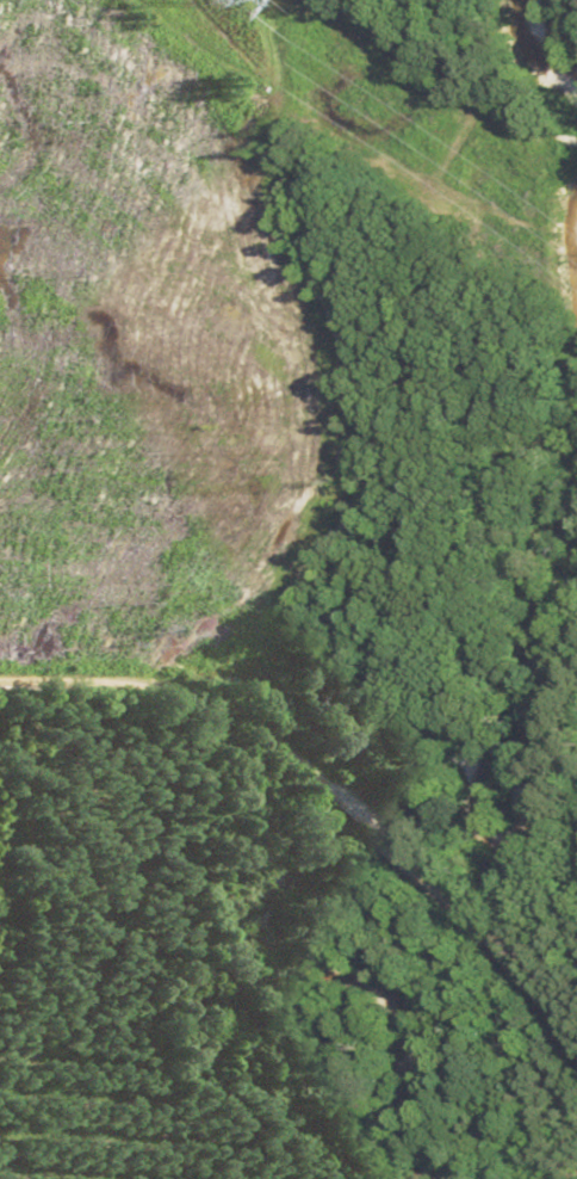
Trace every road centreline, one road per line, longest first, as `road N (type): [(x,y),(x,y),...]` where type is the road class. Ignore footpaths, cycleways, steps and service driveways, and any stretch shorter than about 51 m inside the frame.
road 1 (residential): [(321,784),(256,720),(173,683),(0,675)]
road 2 (residential): [(576,1035),(371,828)]

